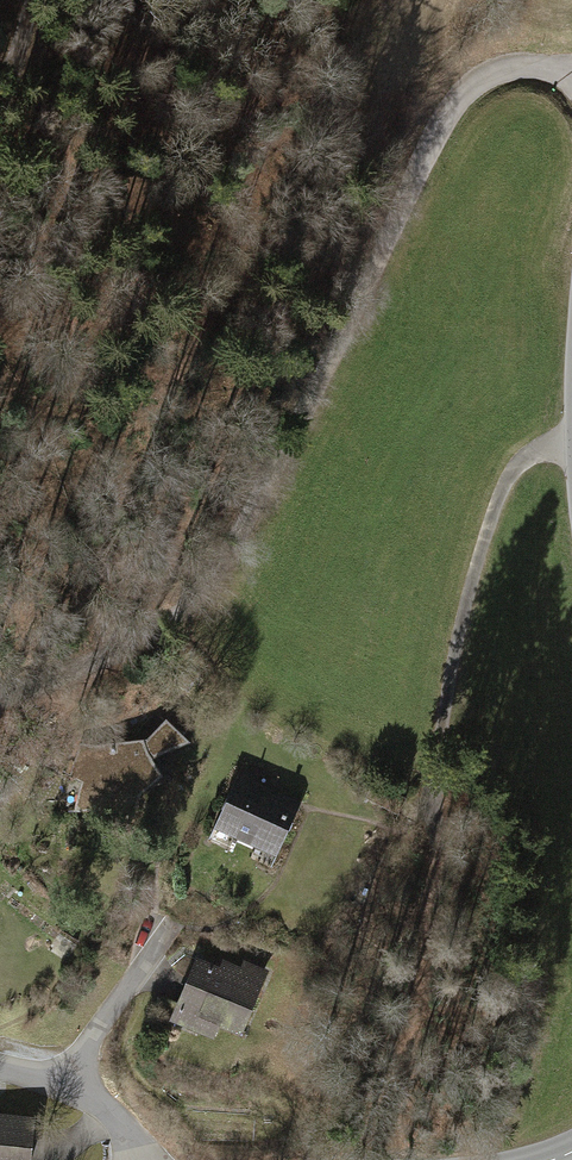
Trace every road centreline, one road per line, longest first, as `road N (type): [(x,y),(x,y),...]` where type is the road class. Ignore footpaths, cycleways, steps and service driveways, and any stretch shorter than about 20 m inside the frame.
road 1 (track): [(0,701),(117,652),(181,613),(219,573),(280,477),(460,102),(506,72),(571,76)]

